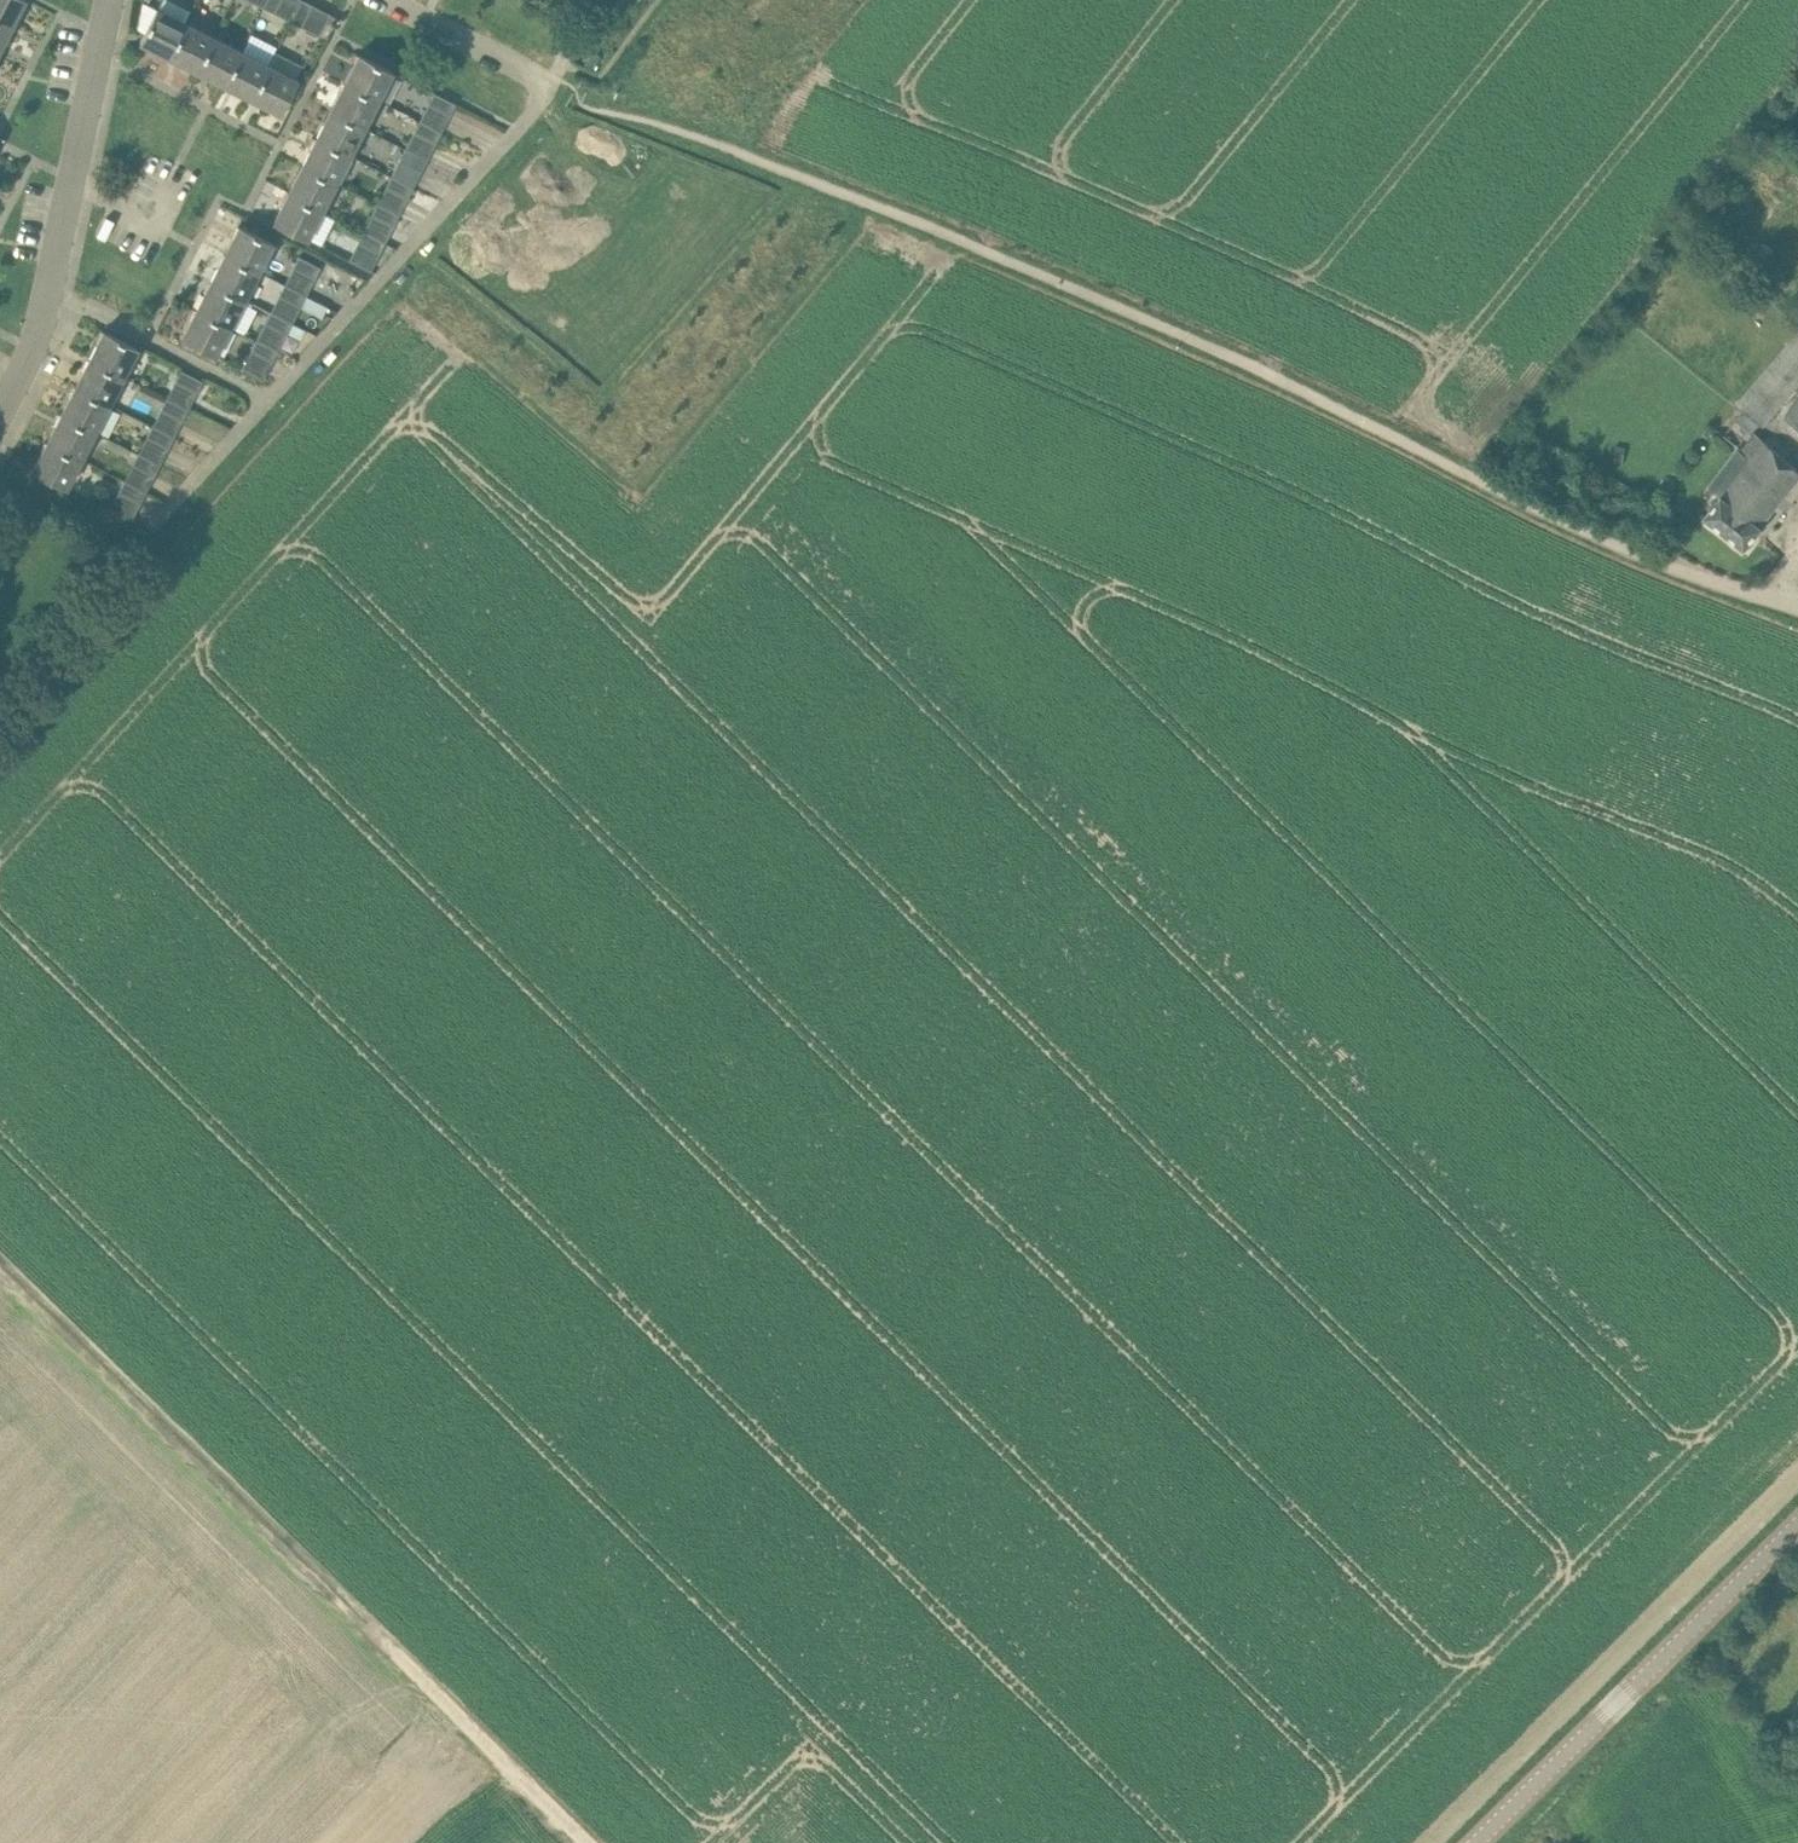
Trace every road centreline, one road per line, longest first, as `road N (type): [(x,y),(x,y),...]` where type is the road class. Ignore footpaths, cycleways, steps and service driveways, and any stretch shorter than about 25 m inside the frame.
road 1 (track): [(1797,606),(1606,540),(1264,369),(1097,297),(725,146),(578,96),(572,82),(548,82)]
road 2 (residential): [(266,398),(541,104),(548,82),(387,0)]
road 3 (unclassified): [(1484,1842),(1797,1529)]
road 4 (residential): [(52,286),(114,0)]
road 5 (residential): [(266,398),(52,286)]
road 6 (track): [(725,146),(847,0)]
road 7 (residential): [(150,527),(266,398)]
road 8 (residential): [(0,416),(35,348),(52,286)]

